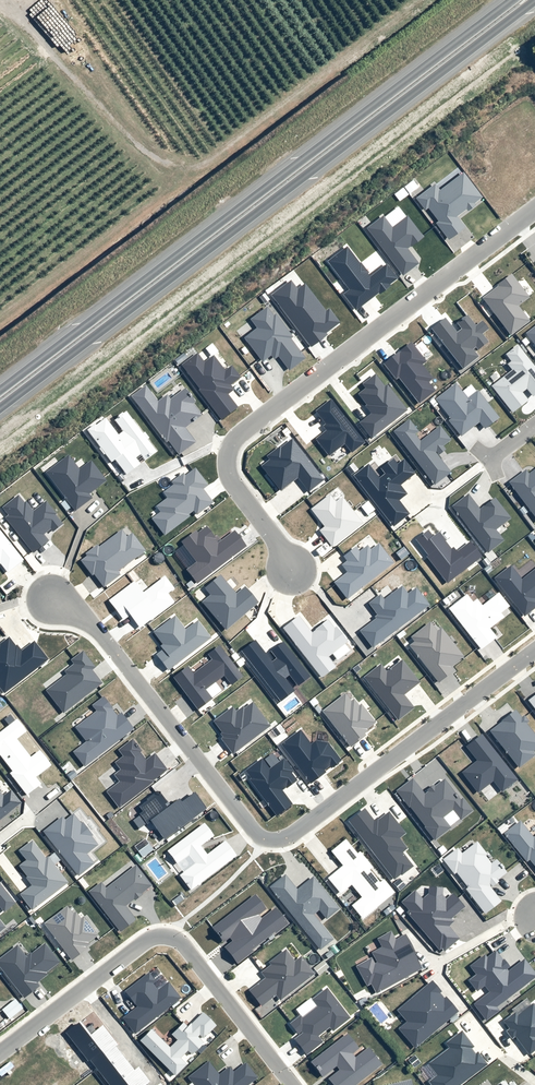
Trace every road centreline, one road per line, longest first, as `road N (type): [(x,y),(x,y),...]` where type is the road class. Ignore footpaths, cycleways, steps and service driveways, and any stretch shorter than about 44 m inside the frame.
road 1 (trunk): [(534,2),(0,409)]
road 2 (residential): [(534,649),(295,833),(265,839),(98,630),(51,599)]
road 3 (trunk): [(0,390),(512,0)]
road 4 (residential): [(534,208),(230,447),(232,481),(294,569)]
road 5 (residential): [(0,1054),(144,941),(164,935),(183,944),(292,1084)]

